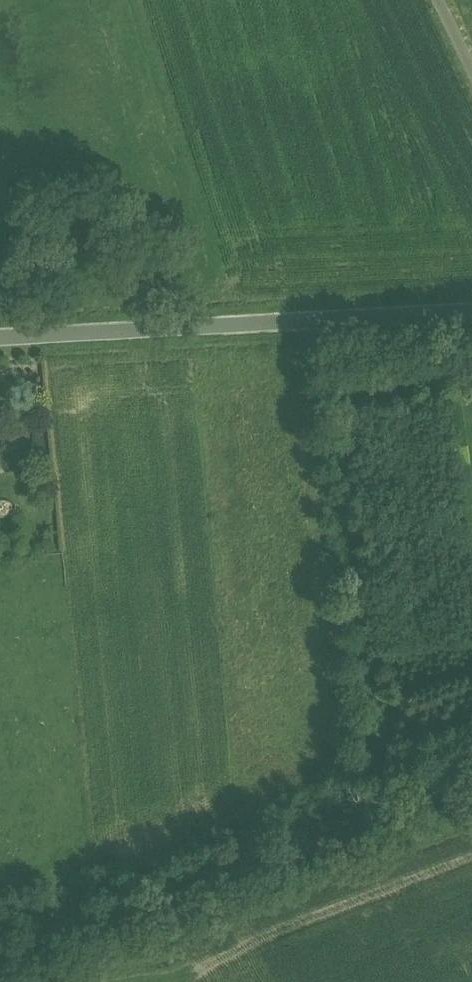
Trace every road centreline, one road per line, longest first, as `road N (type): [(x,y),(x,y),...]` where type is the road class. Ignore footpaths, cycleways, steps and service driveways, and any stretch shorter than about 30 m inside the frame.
road 1 (tertiary): [(471,310),(0,337)]

